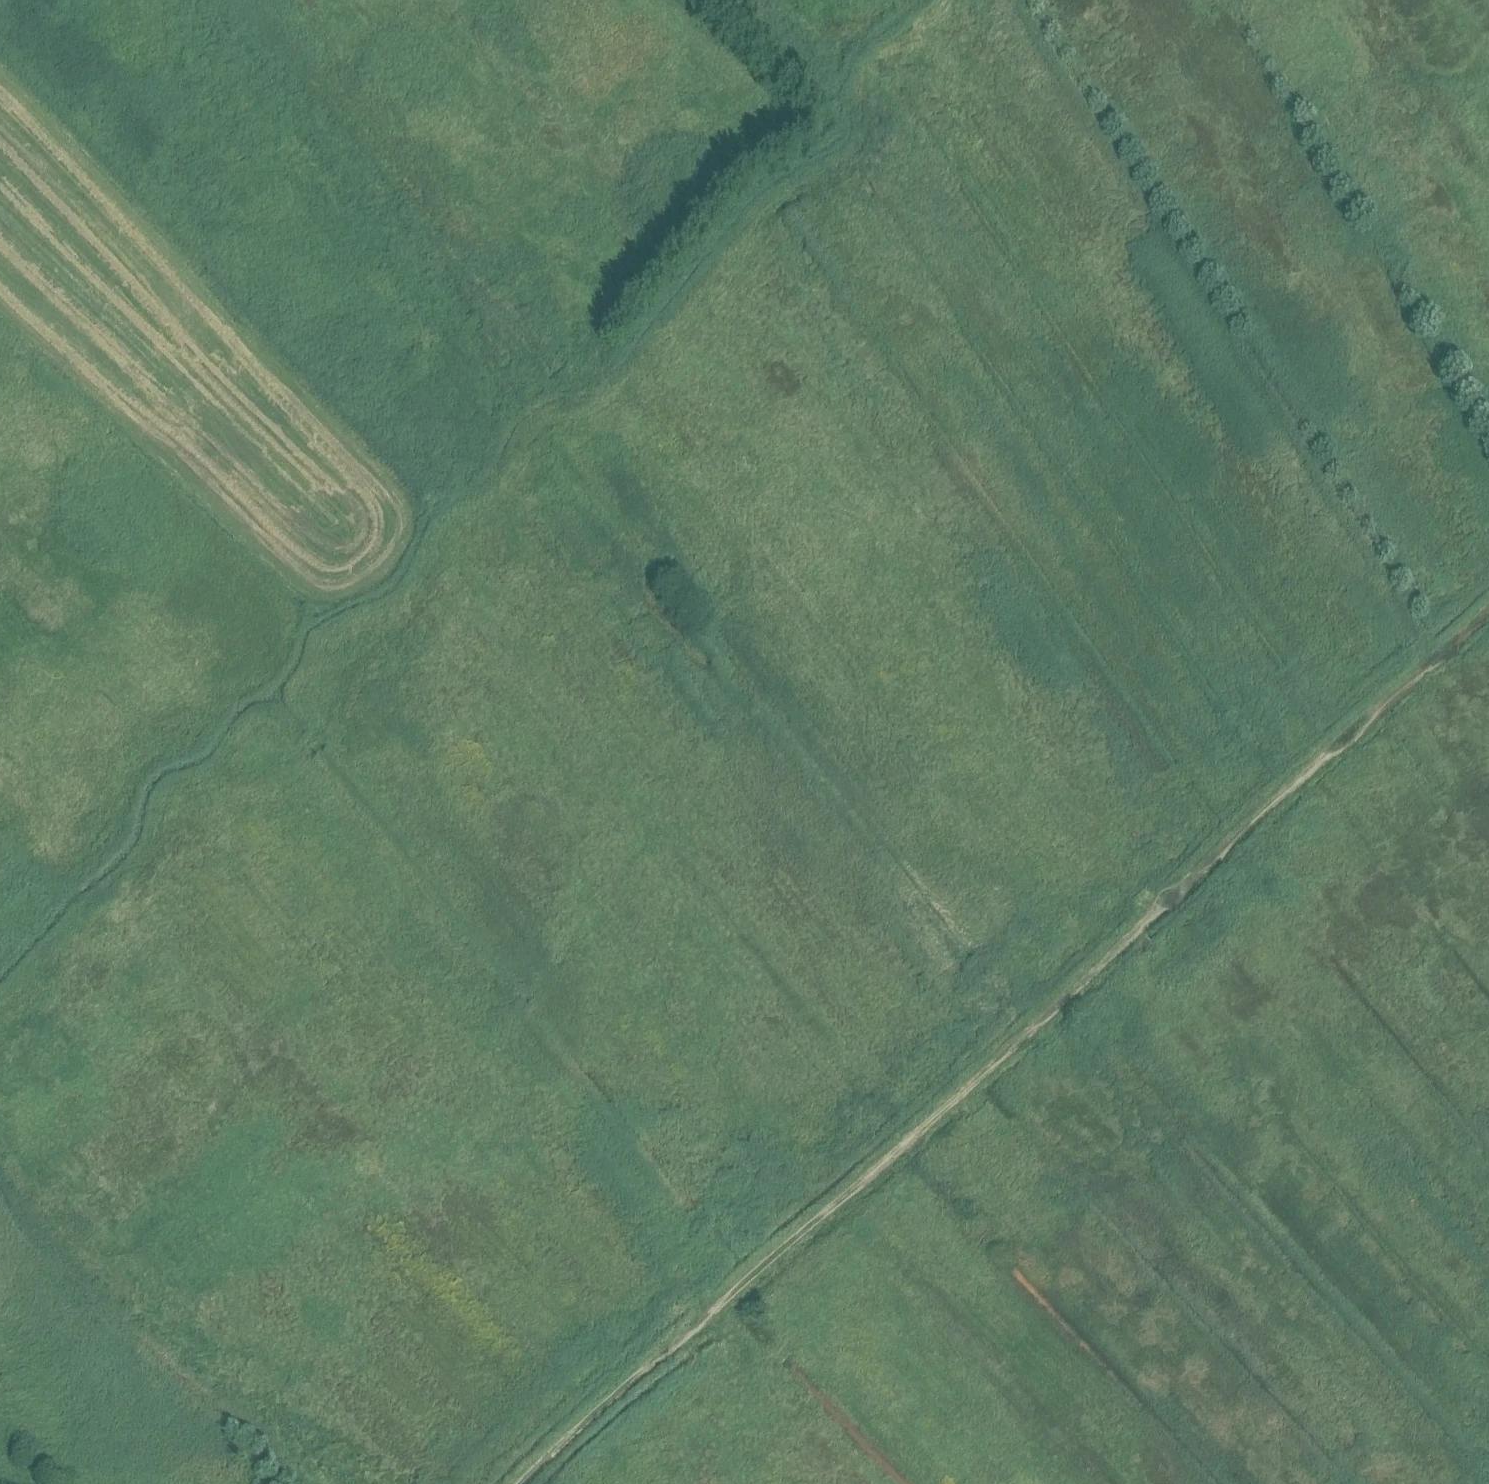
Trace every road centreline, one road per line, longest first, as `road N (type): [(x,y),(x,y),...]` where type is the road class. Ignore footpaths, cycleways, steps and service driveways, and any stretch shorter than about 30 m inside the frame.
road 1 (track): [(524,1483),(1488,616)]

